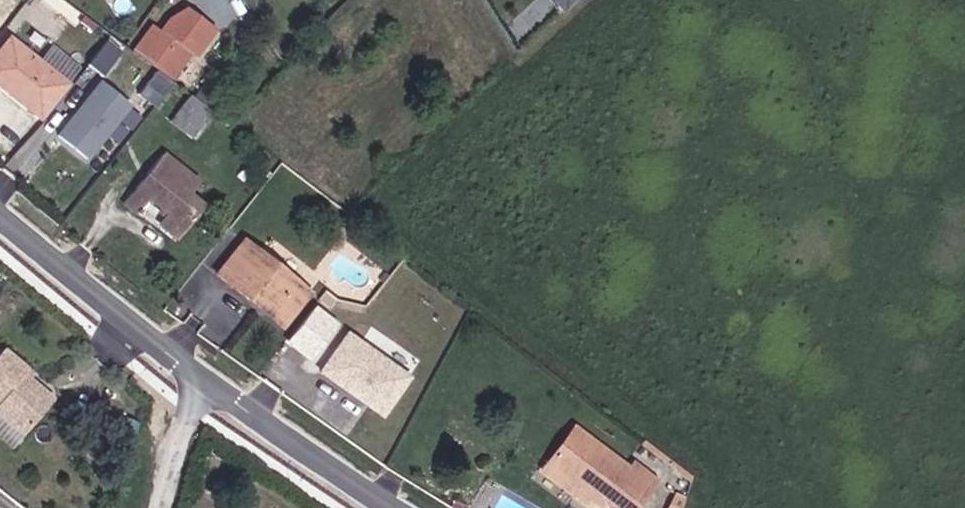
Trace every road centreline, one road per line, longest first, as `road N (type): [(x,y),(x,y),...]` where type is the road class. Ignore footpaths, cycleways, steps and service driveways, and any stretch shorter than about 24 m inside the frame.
road 1 (tertiary): [(0,222),(199,376)]
road 2 (tertiary): [(199,376),(392,507)]
road 3 (residential): [(199,376),(159,507)]

